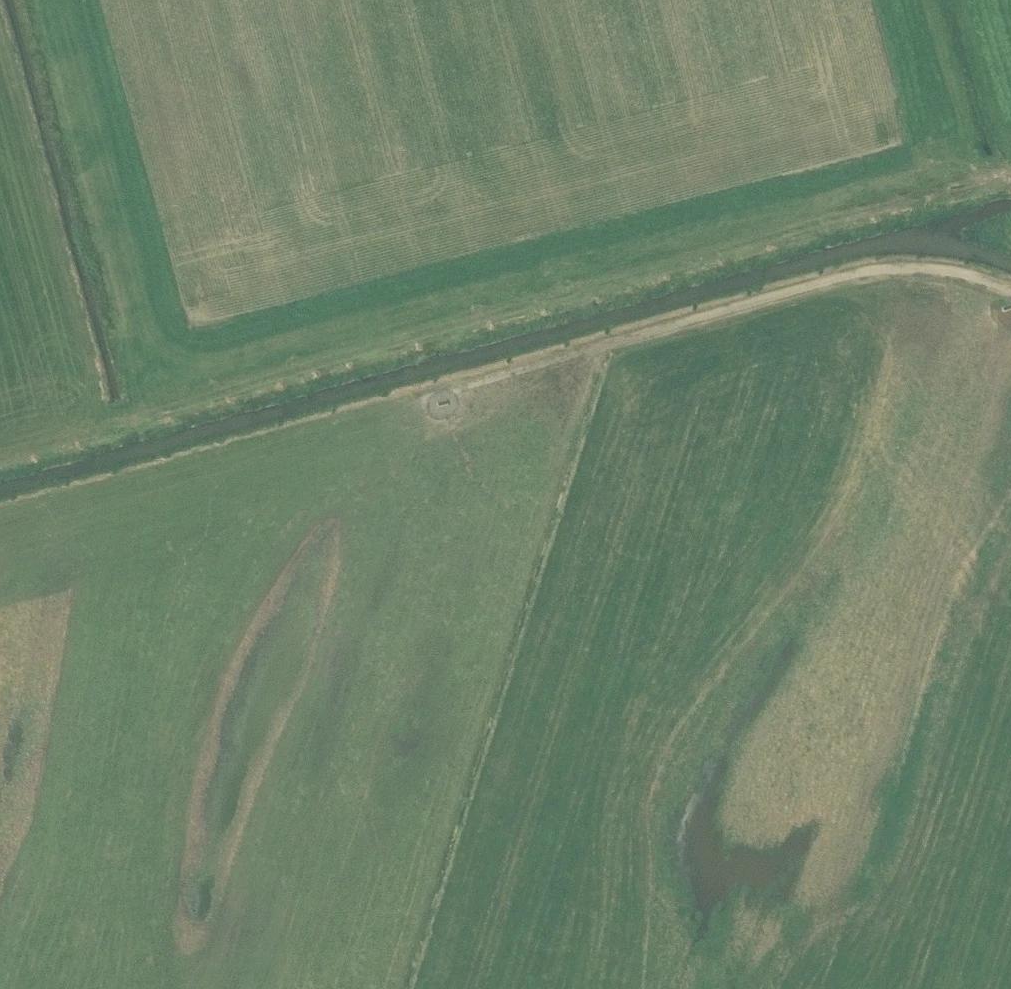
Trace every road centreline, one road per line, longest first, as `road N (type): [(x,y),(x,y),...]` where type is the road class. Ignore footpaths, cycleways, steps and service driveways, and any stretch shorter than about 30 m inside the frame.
road 1 (track): [(435,397),(865,274),(929,273),(1010,293)]

